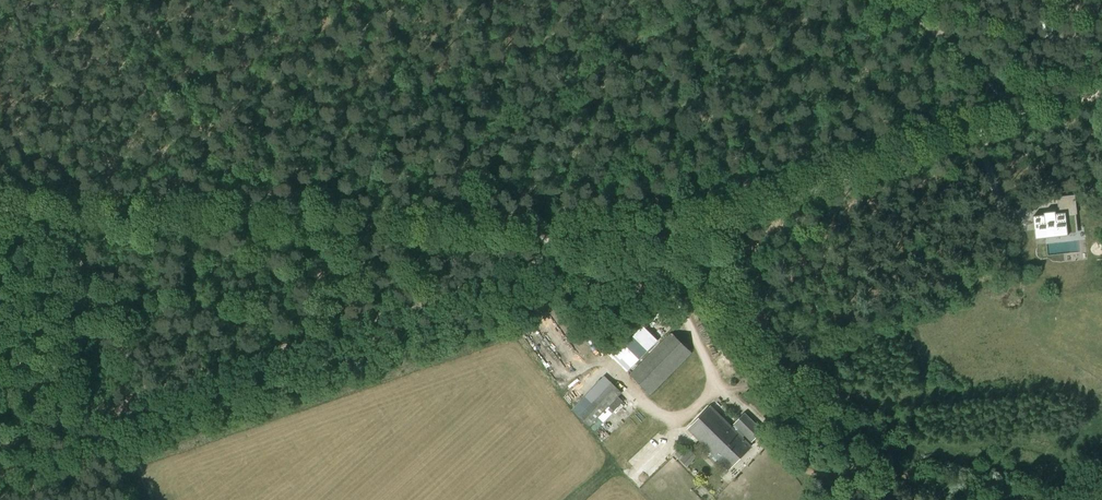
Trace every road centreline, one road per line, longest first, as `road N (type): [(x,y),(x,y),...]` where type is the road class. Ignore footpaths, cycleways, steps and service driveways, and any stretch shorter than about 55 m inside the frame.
road 1 (track): [(568,244),(528,268),(0,444)]
road 2 (track): [(0,208),(568,244)]
road 3 (track): [(1024,119),(674,240)]
road 4 (track): [(674,240),(668,252),(842,499)]
road 5 (track): [(369,0),(202,85),(123,0)]
road 6 (track): [(1024,119),(871,0)]
road 7 (track): [(975,499),(823,473)]

